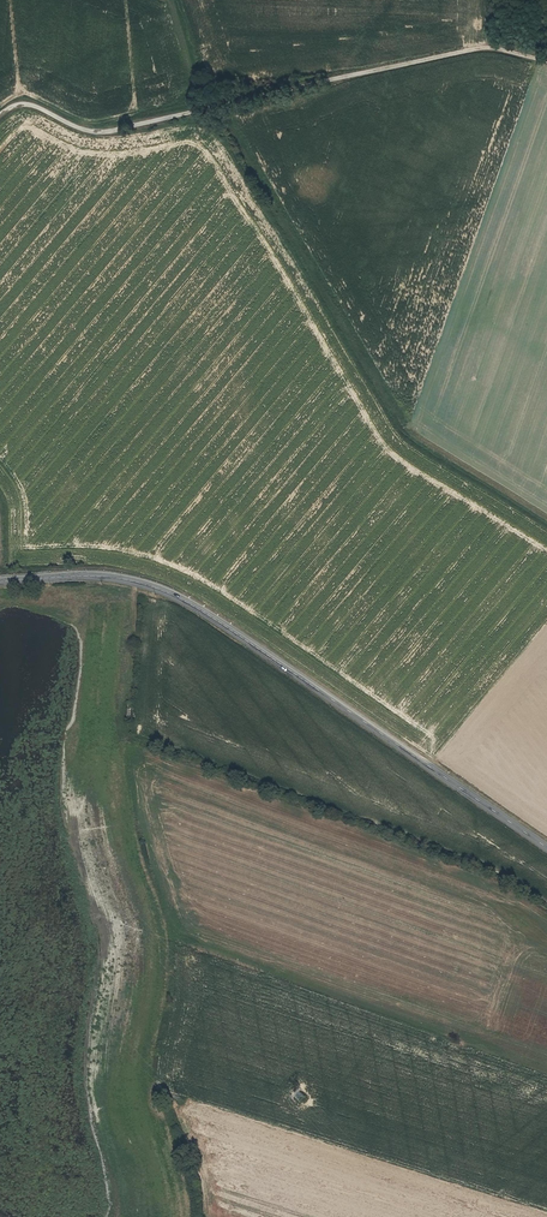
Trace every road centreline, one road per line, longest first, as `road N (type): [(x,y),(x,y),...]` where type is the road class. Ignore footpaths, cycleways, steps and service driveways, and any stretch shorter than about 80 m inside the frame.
road 1 (tertiary): [(0,584),(113,580),(189,608),(546,845)]
road 2 (track): [(0,117),(19,105),(89,134),(117,133),(480,50),(546,64)]

